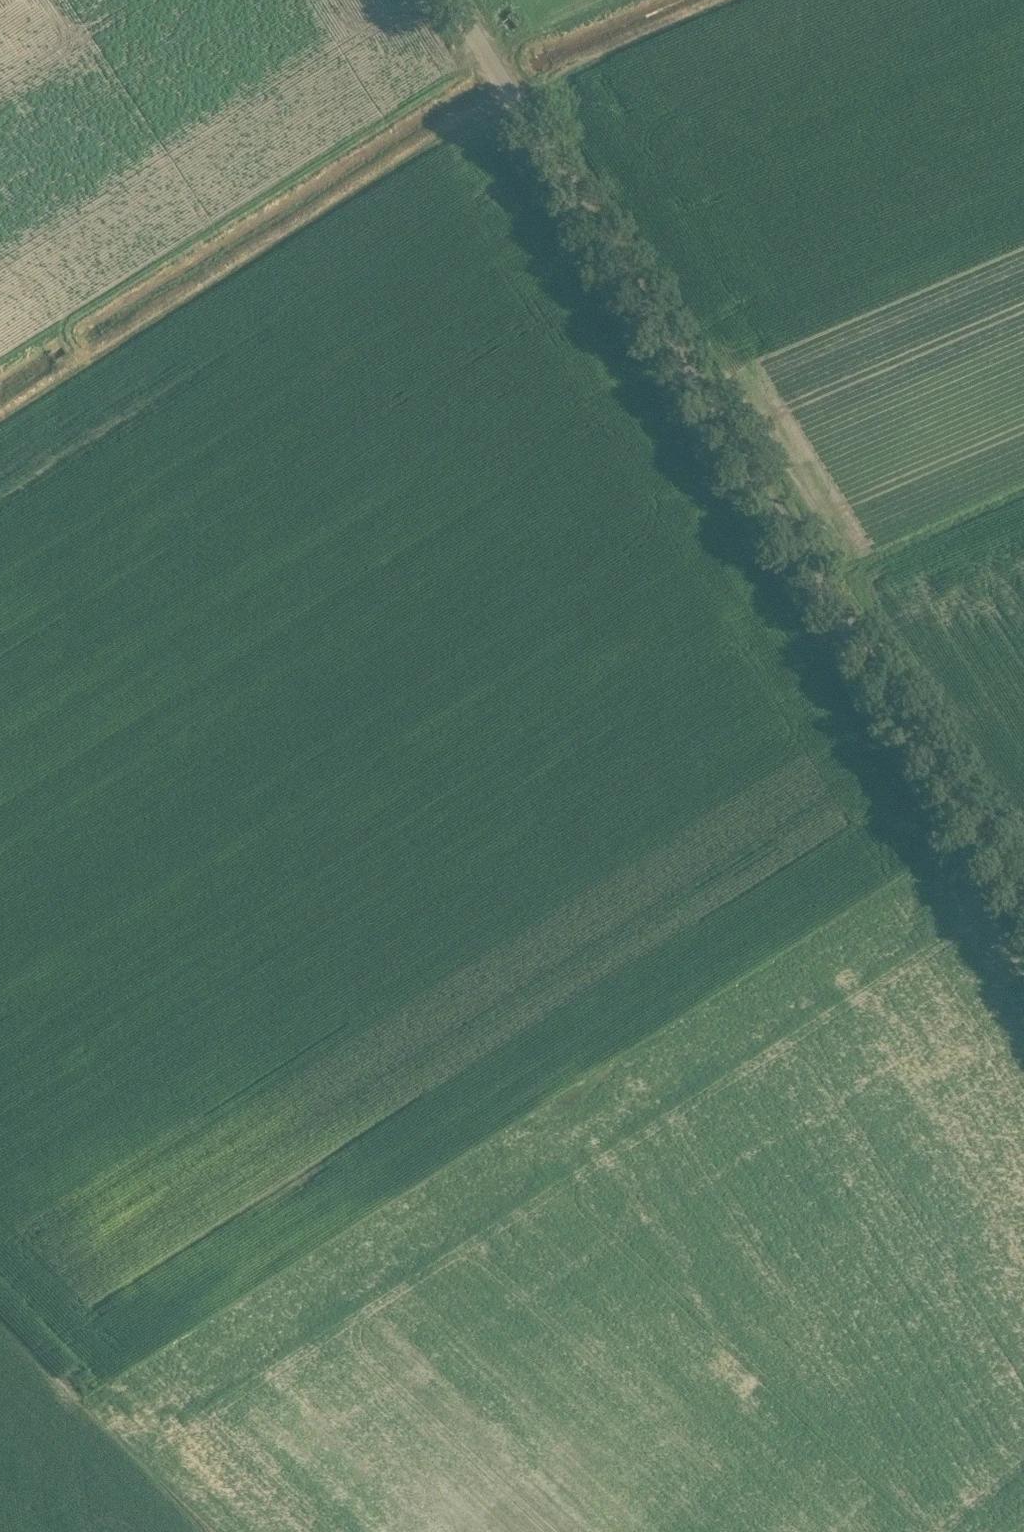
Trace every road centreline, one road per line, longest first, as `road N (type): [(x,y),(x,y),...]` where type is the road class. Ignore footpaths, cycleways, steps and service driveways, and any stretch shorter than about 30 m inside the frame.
road 1 (unclassified): [(1023,900),(452,0)]

